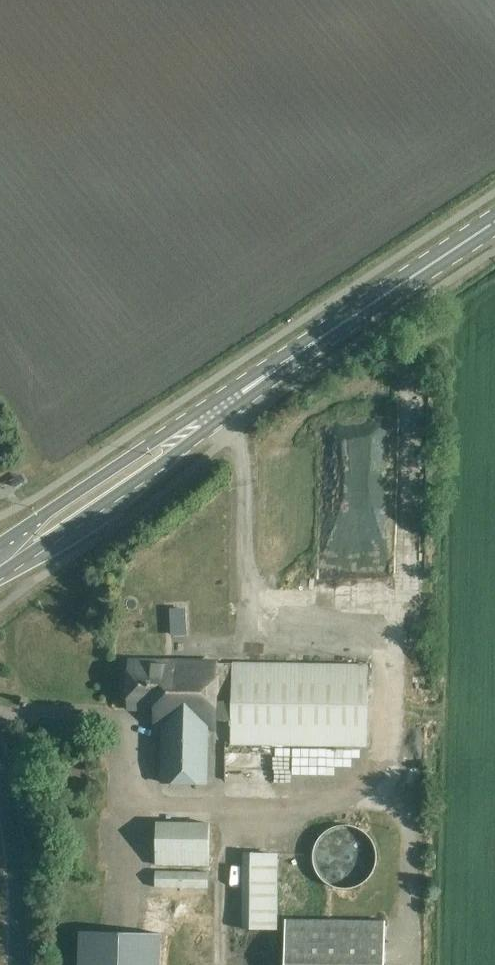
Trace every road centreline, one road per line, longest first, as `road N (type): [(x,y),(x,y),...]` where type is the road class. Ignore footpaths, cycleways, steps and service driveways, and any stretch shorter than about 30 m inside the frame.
road 1 (primary): [(0,574),(225,415),(268,373)]
road 2 (primary): [(268,373),(250,376),(0,543)]
road 3 (primary): [(268,373),(494,221)]
road 4 (unclassified): [(15,964),(16,881),(0,778)]

